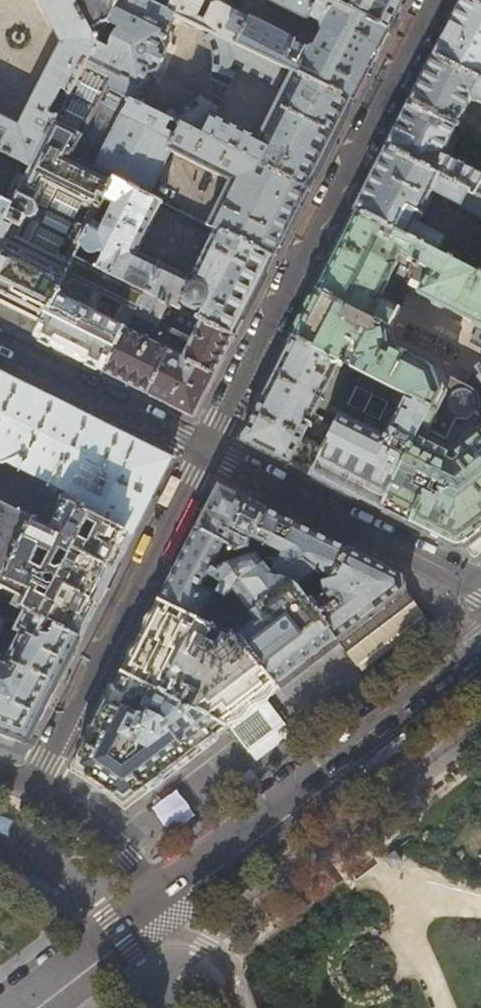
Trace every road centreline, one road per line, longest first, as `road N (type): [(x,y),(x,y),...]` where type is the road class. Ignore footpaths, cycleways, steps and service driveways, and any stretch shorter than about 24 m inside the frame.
road 1 (residential): [(433,0),(202,450)]
road 2 (residential): [(162,895),(480,648)]
road 3 (residential): [(202,450),(31,788)]
road 4 (residential): [(480,590),(202,450)]
road 5 (residential): [(202,450),(0,347)]
road 6 (residential): [(22,1007),(162,895)]
road 7 (residential): [(31,788),(78,816),(162,895)]

